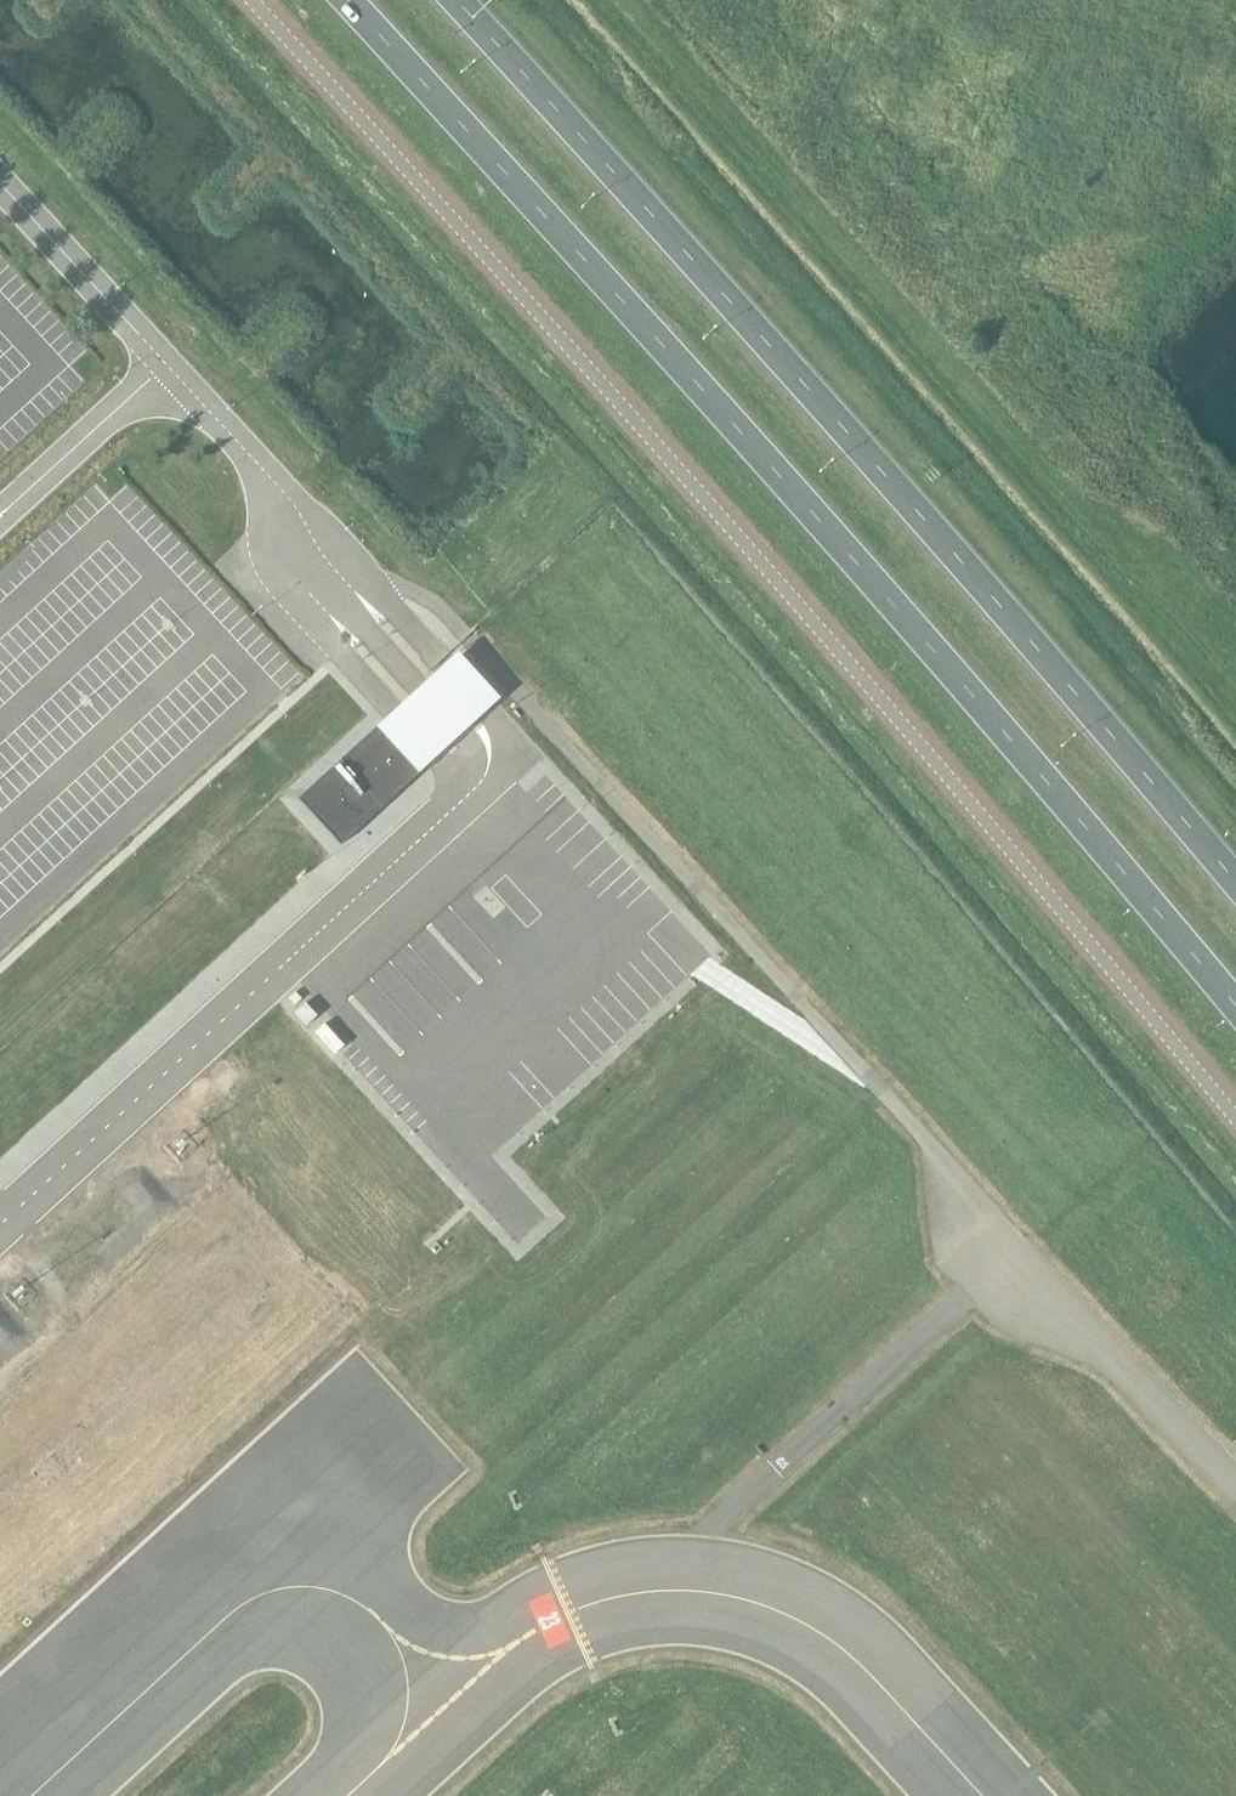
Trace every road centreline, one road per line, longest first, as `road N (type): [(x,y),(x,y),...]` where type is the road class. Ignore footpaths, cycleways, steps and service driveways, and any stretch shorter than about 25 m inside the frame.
road 1 (unclassified): [(243,0),(923,760),(1235,1135)]
road 2 (trunk): [(343,0),(708,401),(1235,1008)]
road 3 (trunk): [(1235,886),(457,0)]

